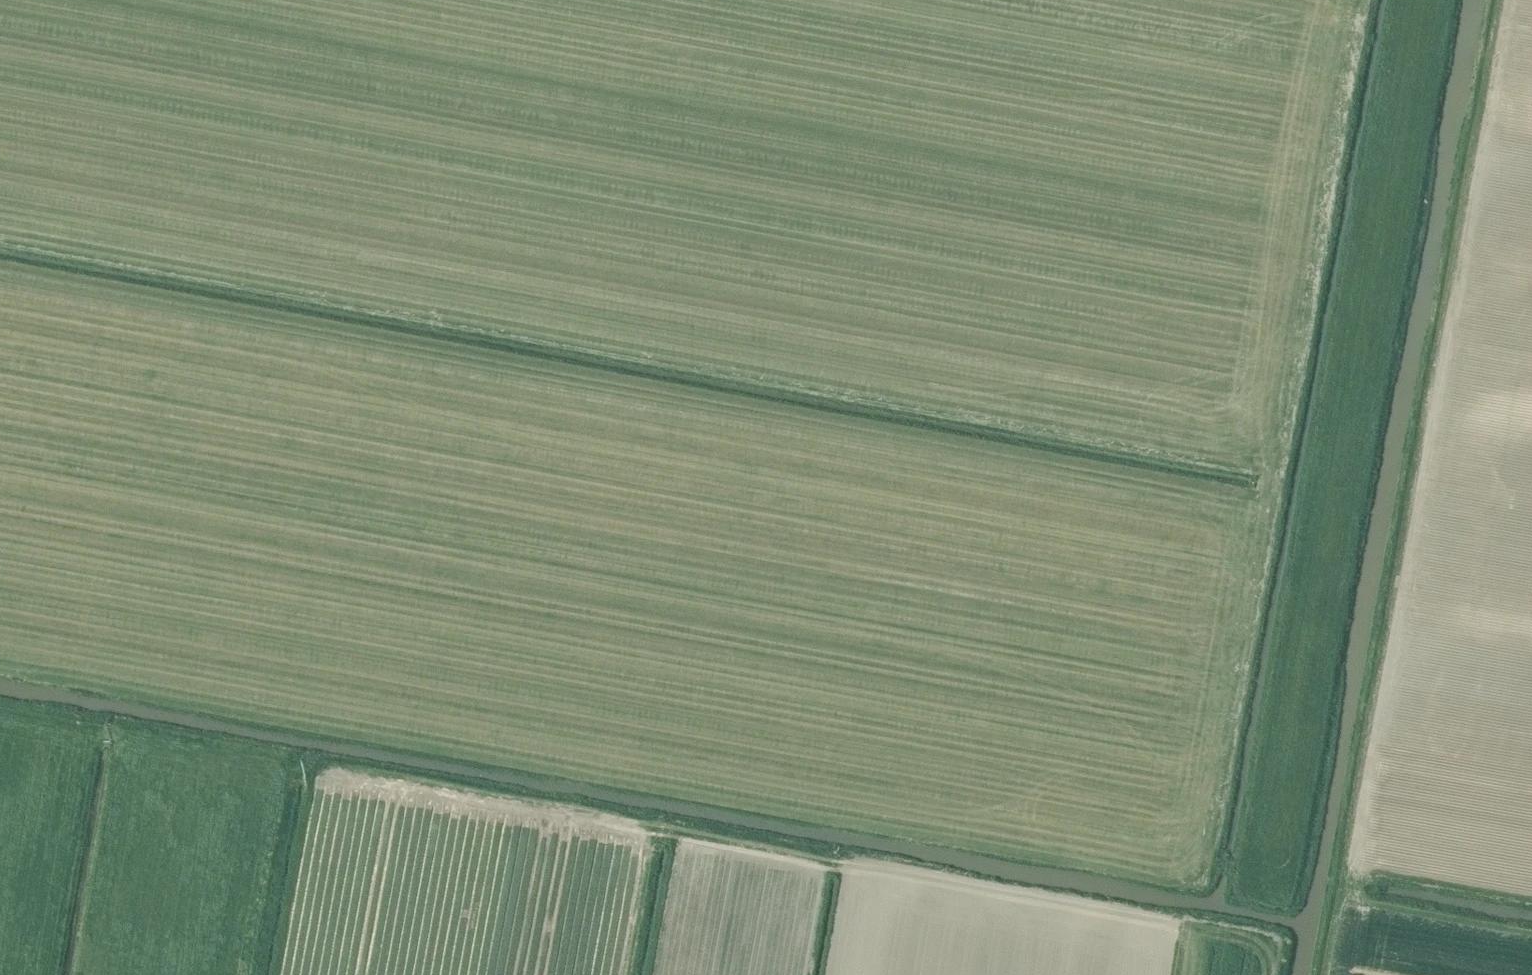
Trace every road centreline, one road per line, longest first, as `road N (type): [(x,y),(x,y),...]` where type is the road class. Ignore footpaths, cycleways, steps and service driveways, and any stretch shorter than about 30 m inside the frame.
road 1 (track): [(1286,888),(1441,0)]

